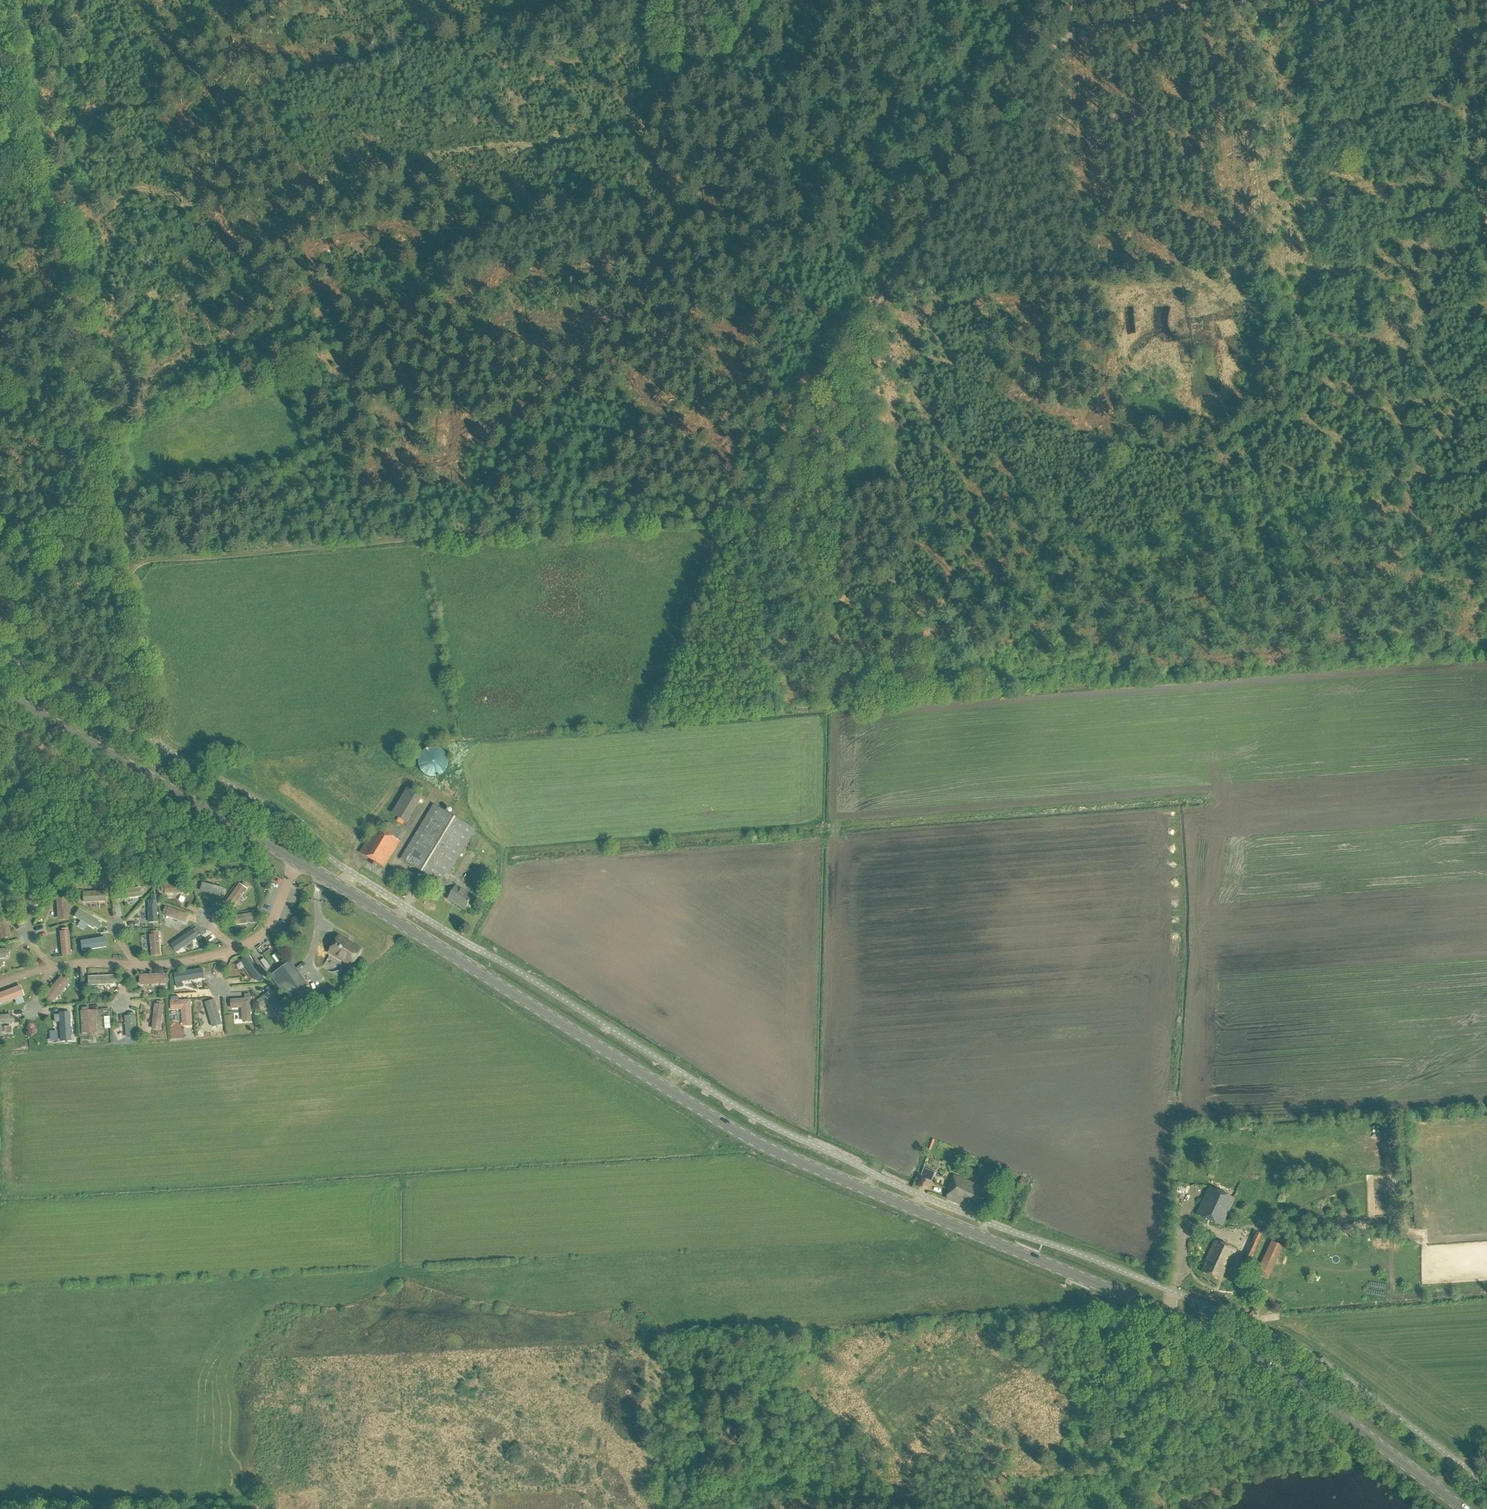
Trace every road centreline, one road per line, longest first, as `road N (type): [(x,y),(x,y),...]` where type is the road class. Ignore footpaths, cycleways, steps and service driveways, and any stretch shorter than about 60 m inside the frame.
road 1 (secondary): [(1462,1508),(1238,1347),(730,1127),(299,863),(0,693)]
road 2 (track): [(1217,0),(1054,44),(891,280),(765,506),(734,517),(159,560),(126,574),(158,744)]
road 3 (track): [(0,724),(132,798),(145,794),(158,744)]
road 4 (track): [(1455,0),(1486,209)]

